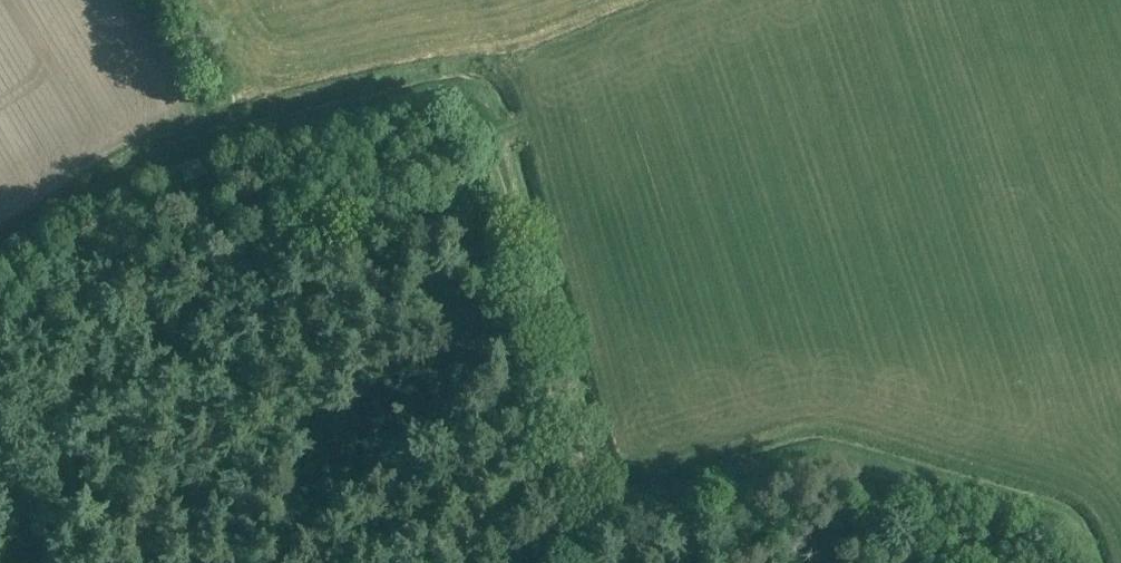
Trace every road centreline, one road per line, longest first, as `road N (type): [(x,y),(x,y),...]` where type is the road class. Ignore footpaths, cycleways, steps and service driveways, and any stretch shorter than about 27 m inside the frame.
road 1 (track): [(0,266),(192,159),(469,106),(486,125),(598,495),(654,508),(837,464),(1044,521),(1070,539),(1083,562)]
road 2 (track): [(0,447),(249,260),(475,142),(528,126)]

